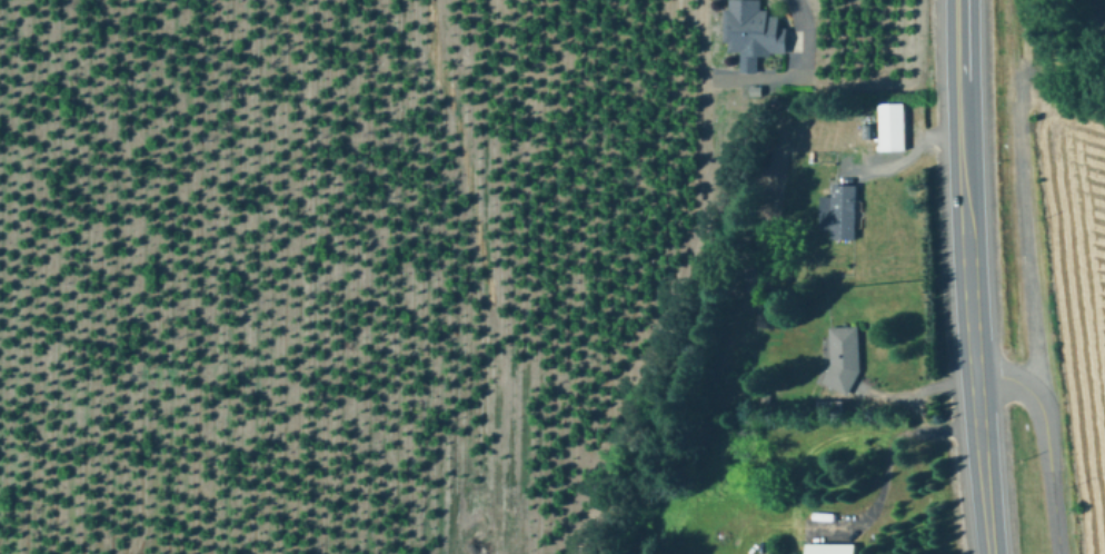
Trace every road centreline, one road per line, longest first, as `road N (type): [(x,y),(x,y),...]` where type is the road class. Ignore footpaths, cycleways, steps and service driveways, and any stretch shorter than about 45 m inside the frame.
road 1 (primary): [(991,553),(968,265),(963,0)]
road 2 (track): [(1032,393),(1012,112),(1022,78)]

